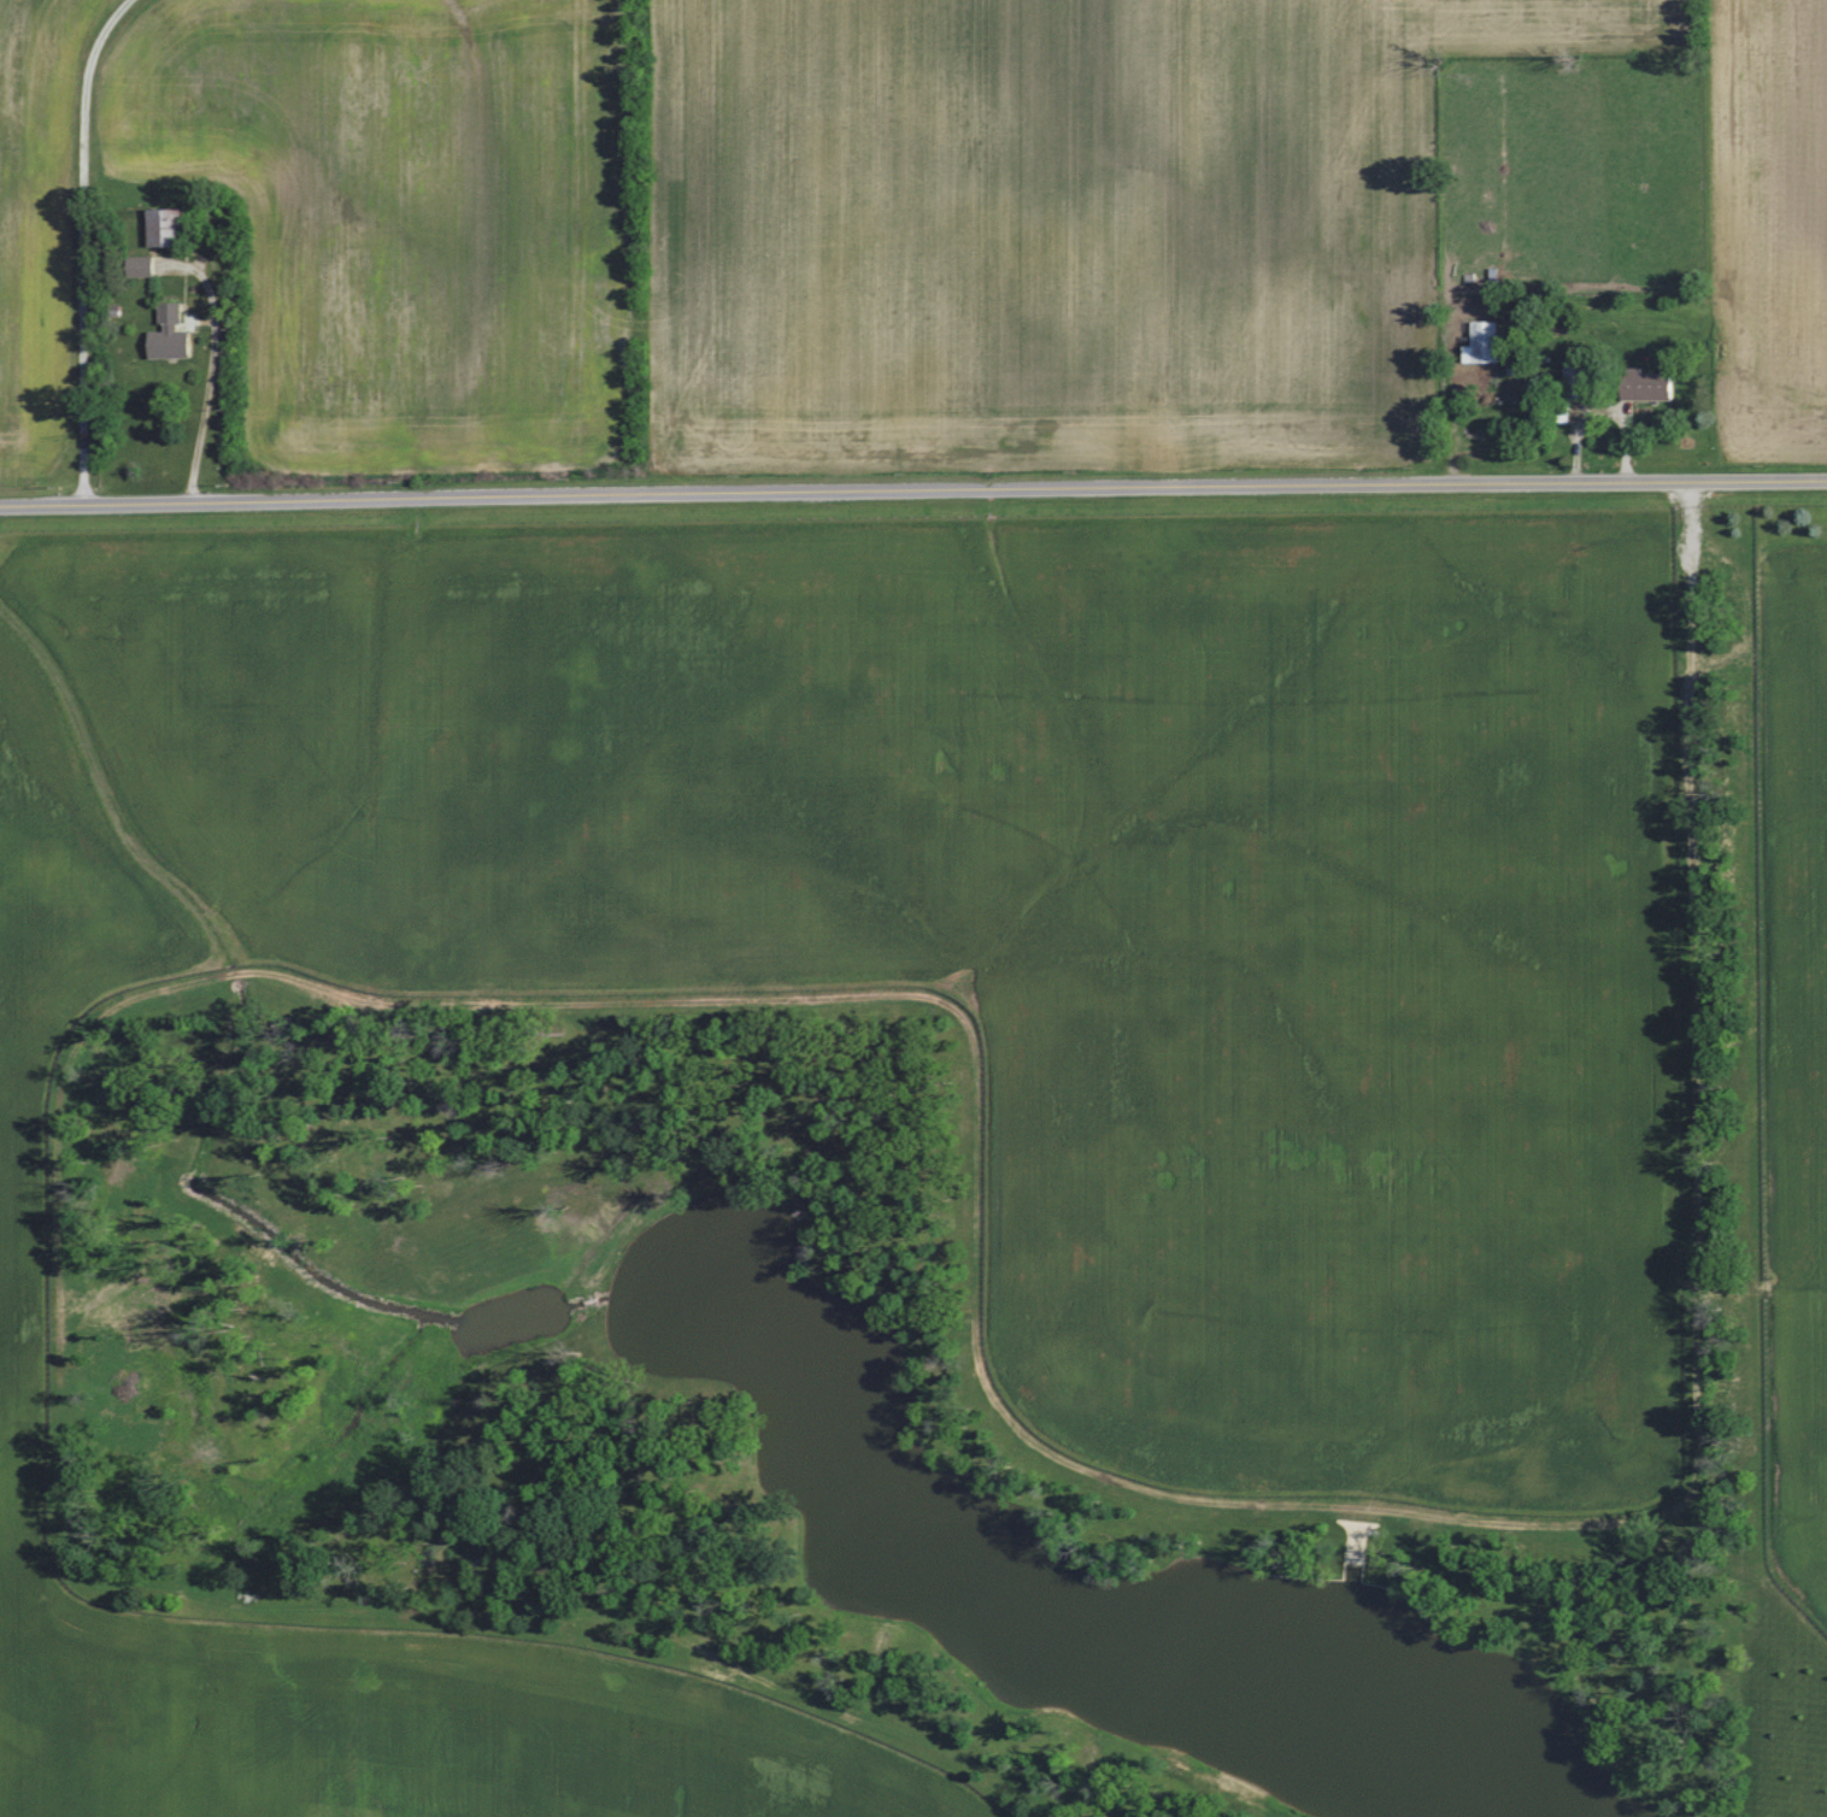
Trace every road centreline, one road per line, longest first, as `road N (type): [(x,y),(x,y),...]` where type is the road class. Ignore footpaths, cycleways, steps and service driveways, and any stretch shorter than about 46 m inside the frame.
road 1 (tertiary): [(0,514),(570,494),(1826,482)]

